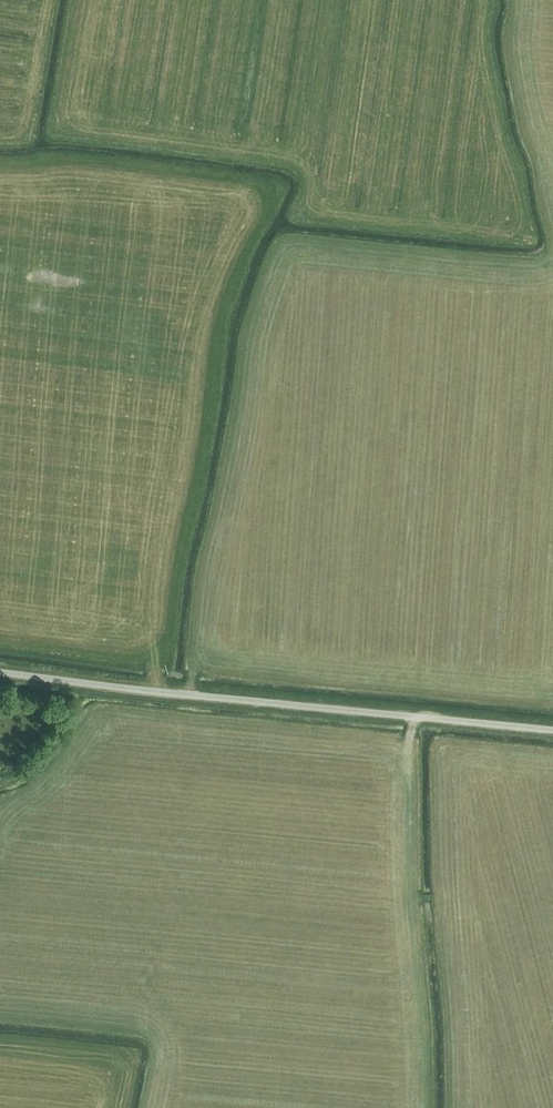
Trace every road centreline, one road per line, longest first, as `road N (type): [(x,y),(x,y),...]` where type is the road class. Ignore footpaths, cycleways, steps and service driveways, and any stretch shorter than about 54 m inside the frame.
road 1 (unclassified): [(552,730),(0,672)]

